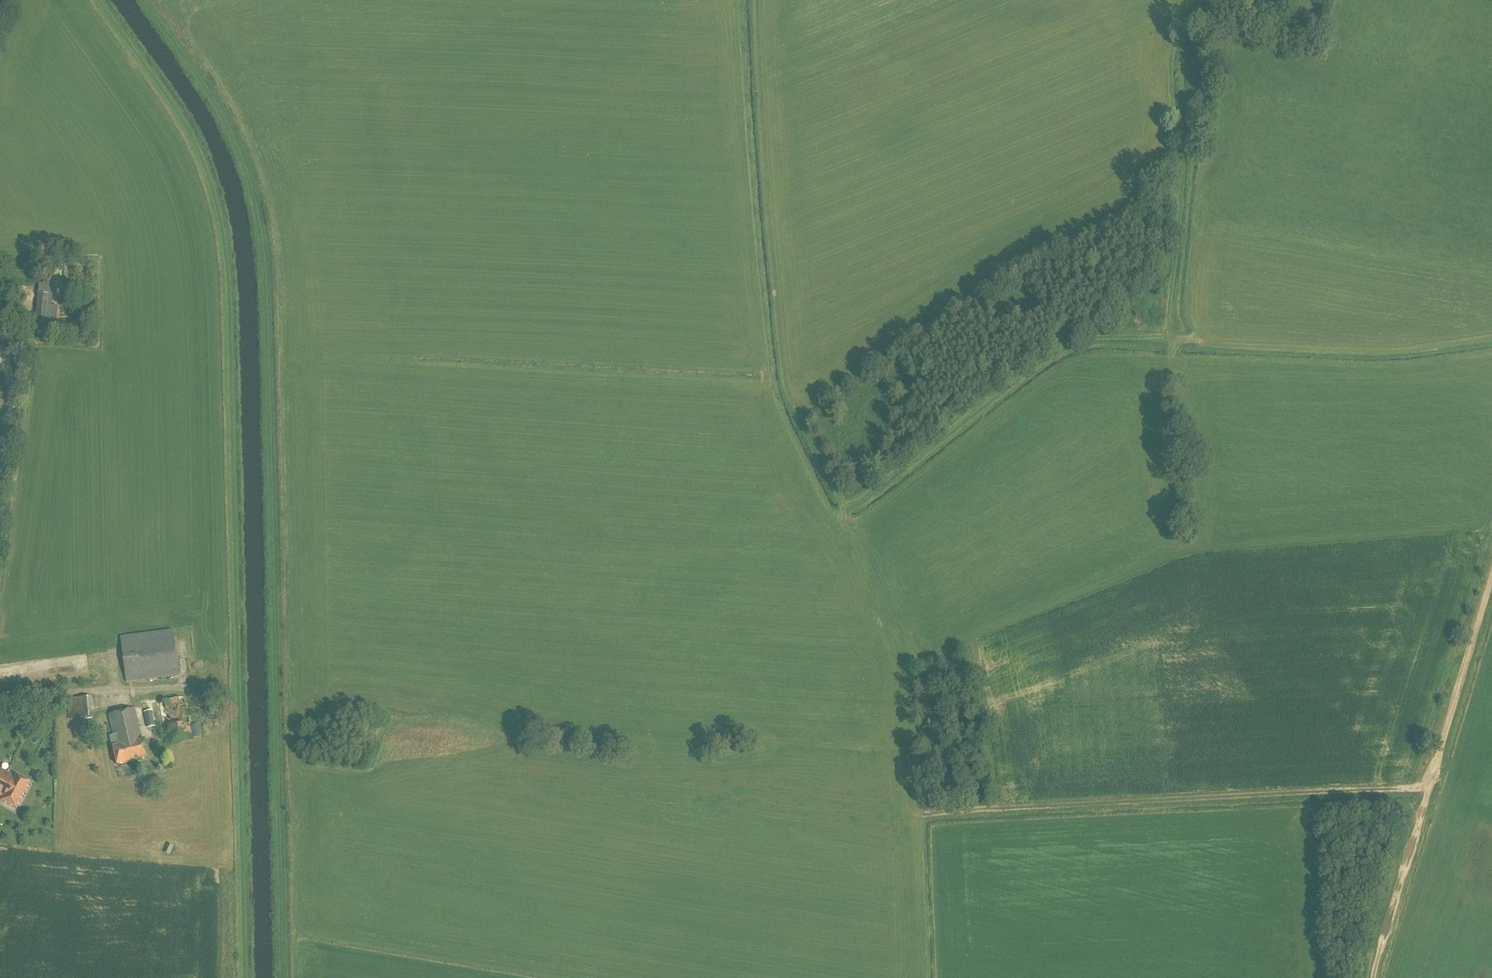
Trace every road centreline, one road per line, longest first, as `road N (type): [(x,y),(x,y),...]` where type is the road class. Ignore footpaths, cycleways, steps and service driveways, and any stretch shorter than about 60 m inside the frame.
road 1 (track): [(927,817),(1429,791)]
road 2 (track): [(1373,977),(1491,580)]
road 3 (unclassified): [(0,482),(10,393),(0,355)]

